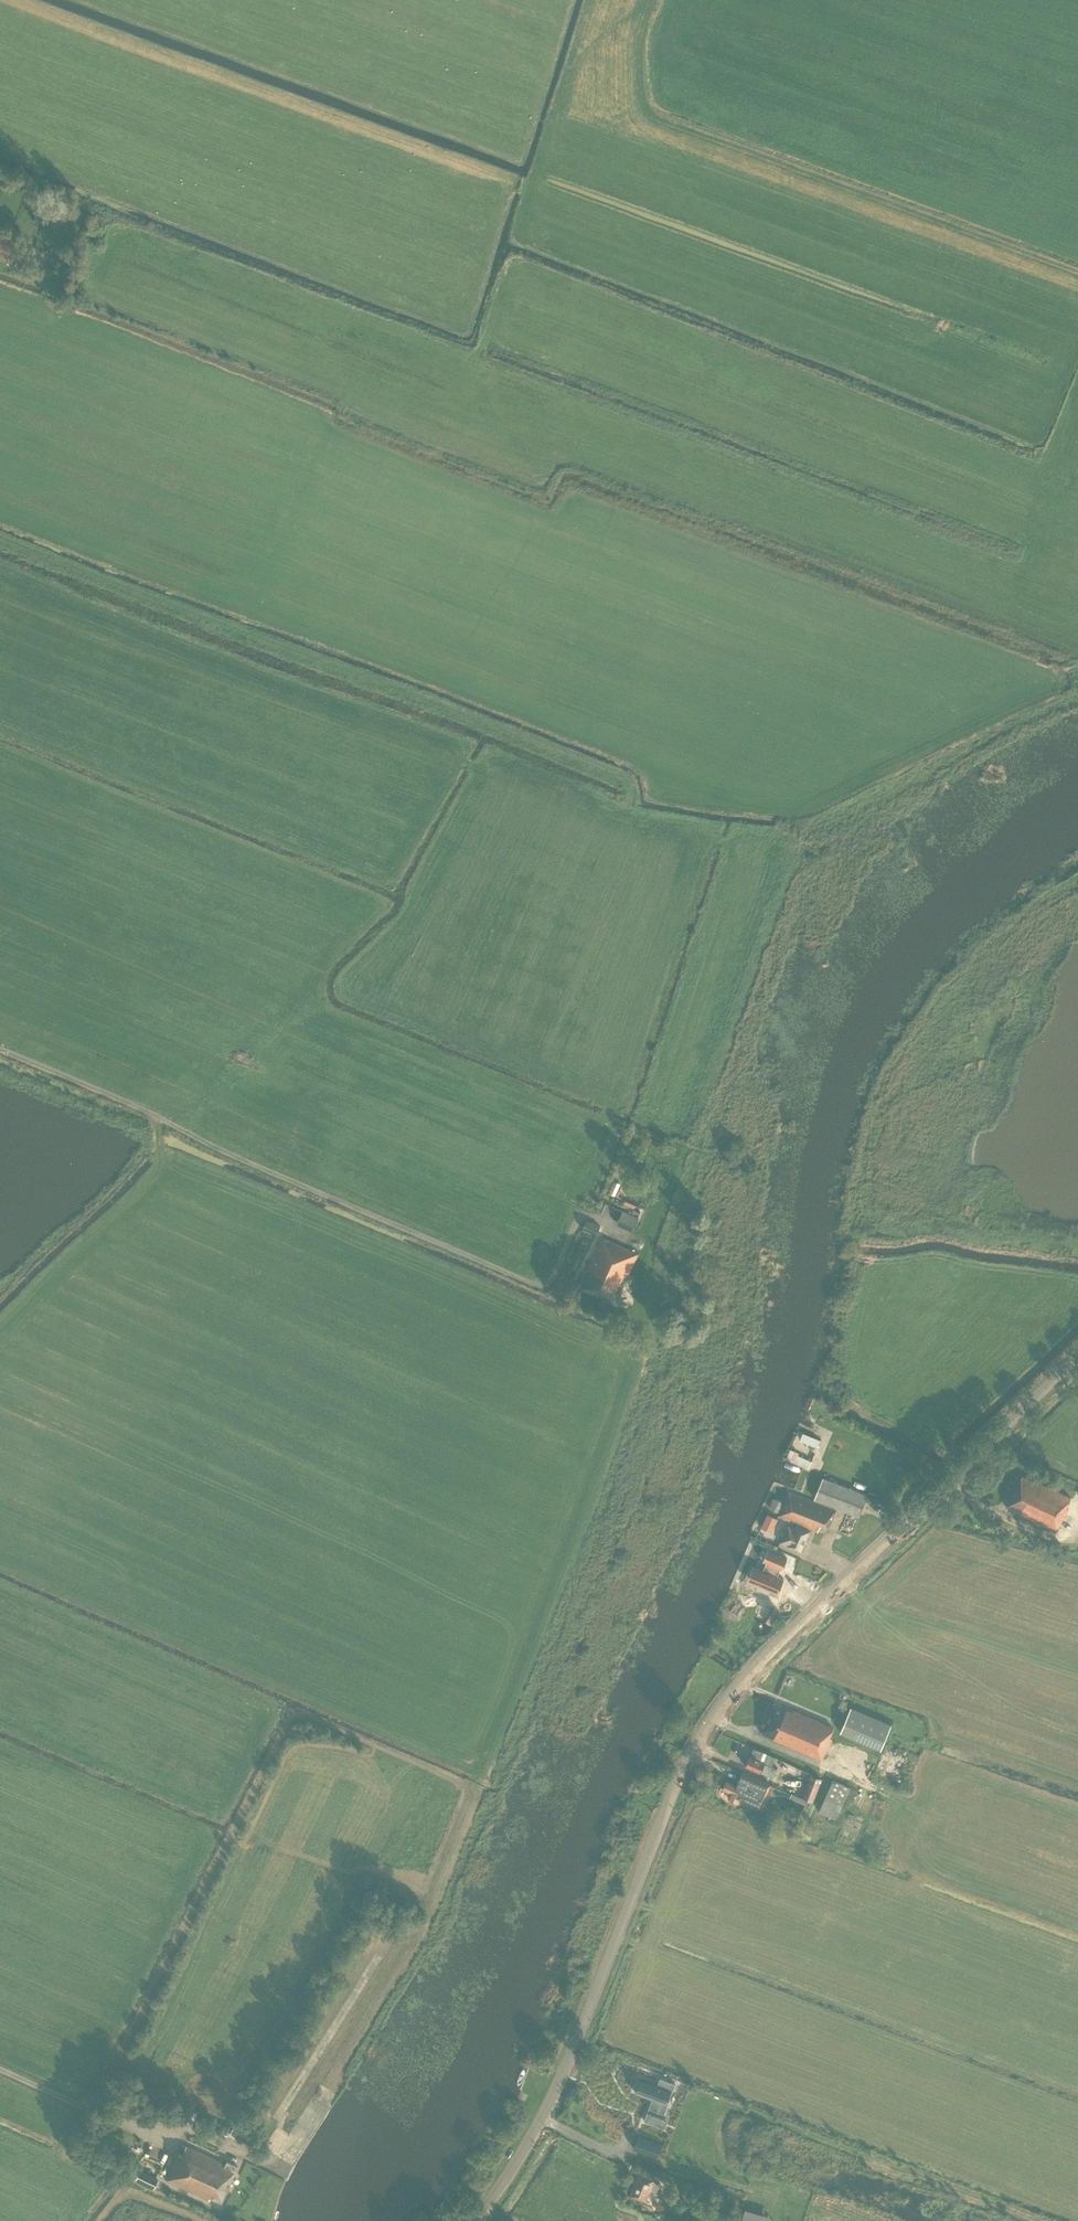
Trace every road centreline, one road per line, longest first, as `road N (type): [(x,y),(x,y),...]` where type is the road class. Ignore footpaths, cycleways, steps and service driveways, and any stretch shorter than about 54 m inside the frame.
road 1 (tertiary): [(474,2220),(551,2097),(655,1834),(711,1719),(763,1658),(1077,1356)]

